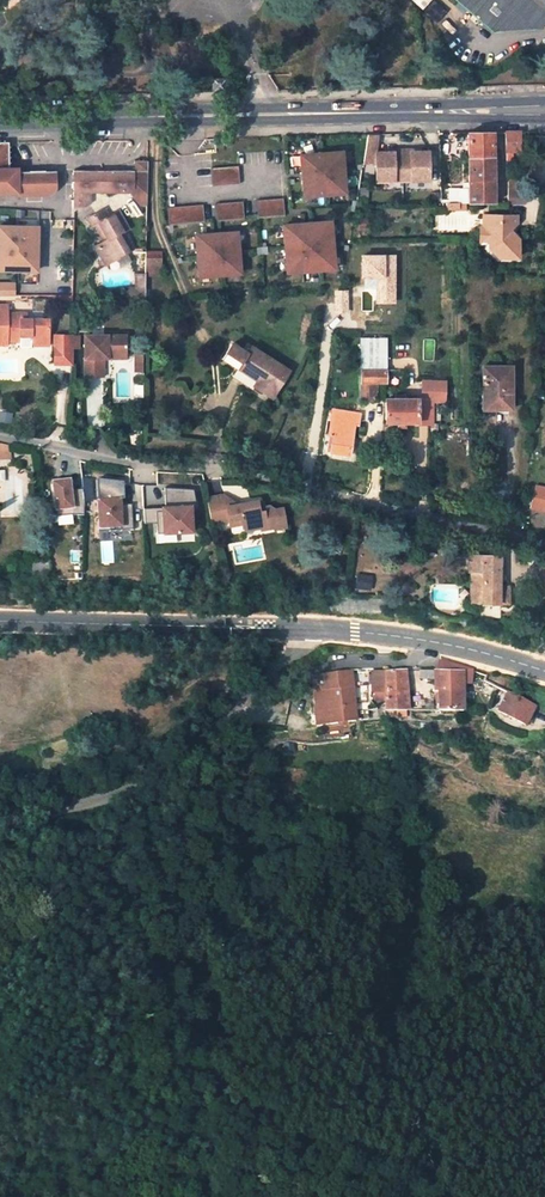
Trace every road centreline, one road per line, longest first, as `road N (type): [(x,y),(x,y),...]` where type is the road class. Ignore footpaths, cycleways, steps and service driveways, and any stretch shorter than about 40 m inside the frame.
road 1 (residential): [(544,544),(293,482),(131,465),(0,438)]
road 2 (secondary): [(544,110),(0,120)]
road 3 (unclassified): [(0,824),(84,808),(153,777),(296,654),(307,628)]
road 4 (track): [(153,117),(156,221),(214,362),(213,469)]

